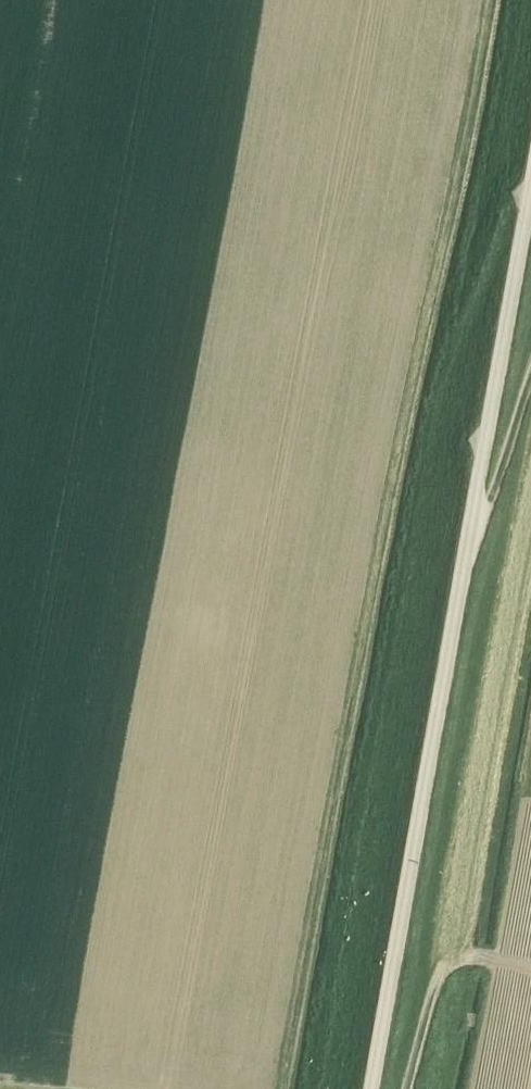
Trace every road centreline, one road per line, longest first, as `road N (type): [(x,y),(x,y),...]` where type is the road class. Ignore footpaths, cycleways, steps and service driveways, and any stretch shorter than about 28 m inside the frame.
road 1 (unclassified): [(376,1088),(530,212)]
road 2 (track): [(408,1088),(440,977),(462,958),(500,962),(530,786)]
road 3 (track): [(475,528),(493,503),(530,379)]

